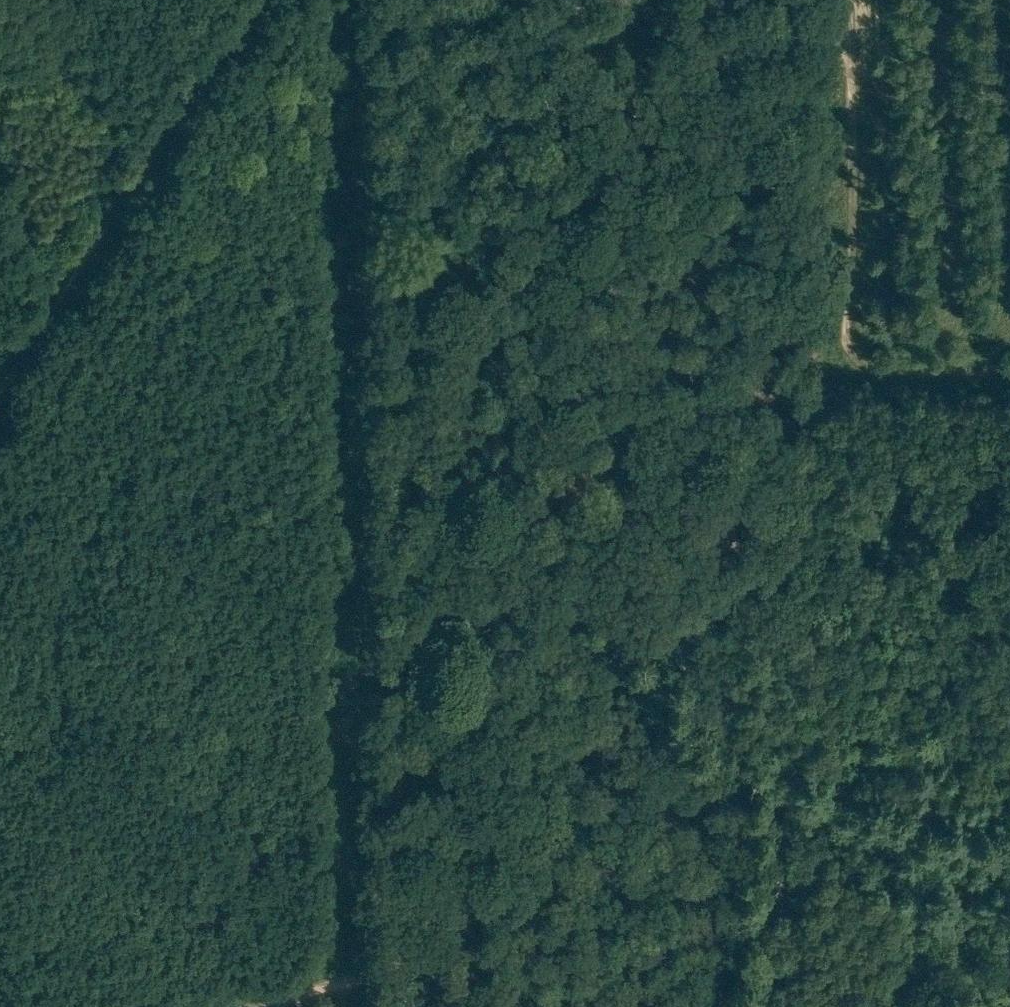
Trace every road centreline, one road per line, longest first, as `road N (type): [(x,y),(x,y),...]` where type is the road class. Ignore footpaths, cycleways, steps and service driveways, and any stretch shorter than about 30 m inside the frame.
road 1 (track): [(1009,374),(894,375),(867,365),(846,342),(854,252),(846,0)]

